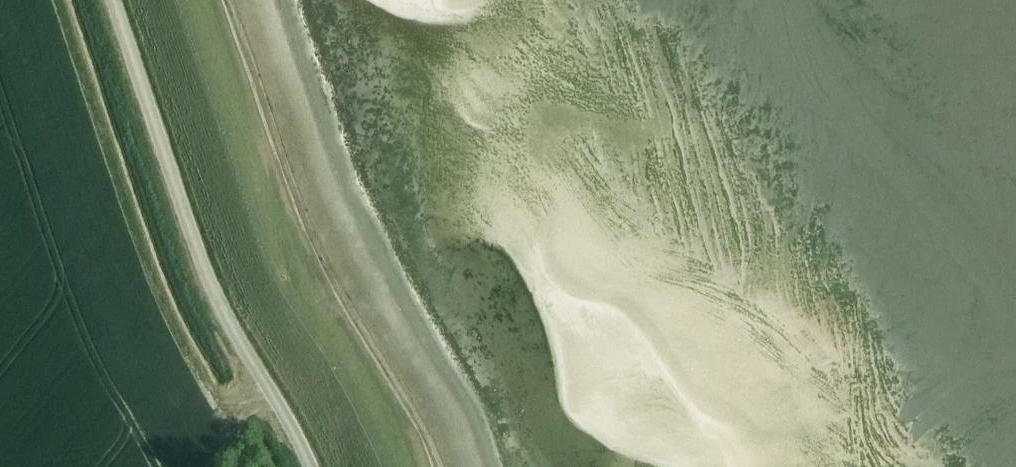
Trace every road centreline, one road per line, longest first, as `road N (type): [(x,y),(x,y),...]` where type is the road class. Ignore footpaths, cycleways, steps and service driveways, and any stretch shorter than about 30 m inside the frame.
road 1 (unclassified): [(318,466),(211,288),(113,0)]

